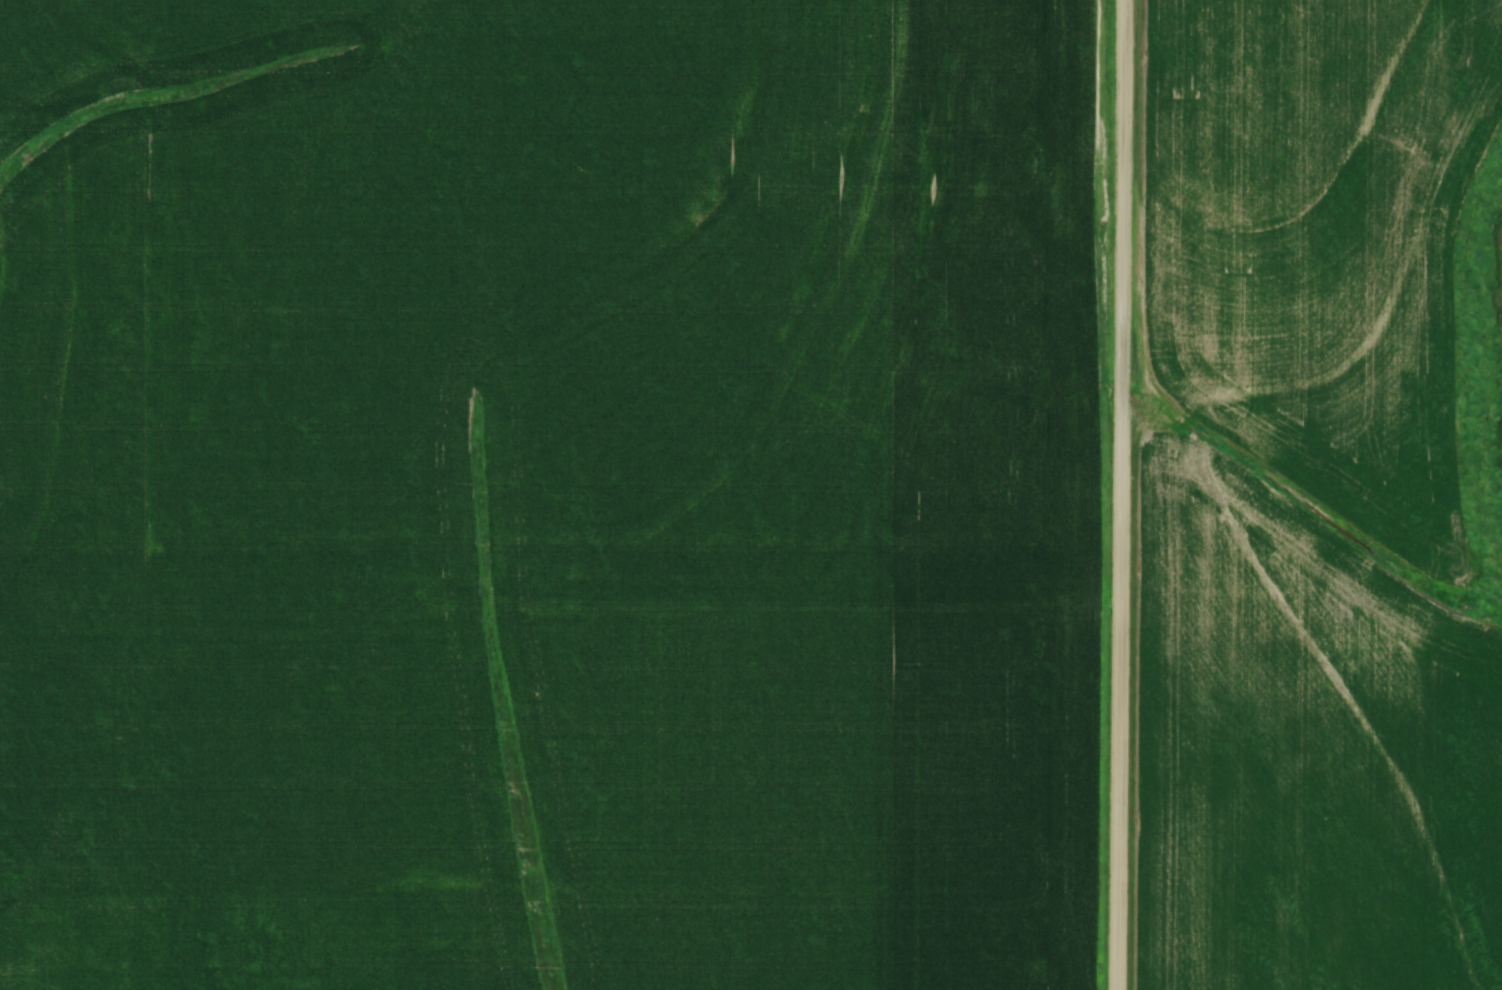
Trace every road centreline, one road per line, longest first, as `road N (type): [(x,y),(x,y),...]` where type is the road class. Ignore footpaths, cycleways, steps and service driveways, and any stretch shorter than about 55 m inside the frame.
road 1 (residential): [(1122,989),(1126,0)]

